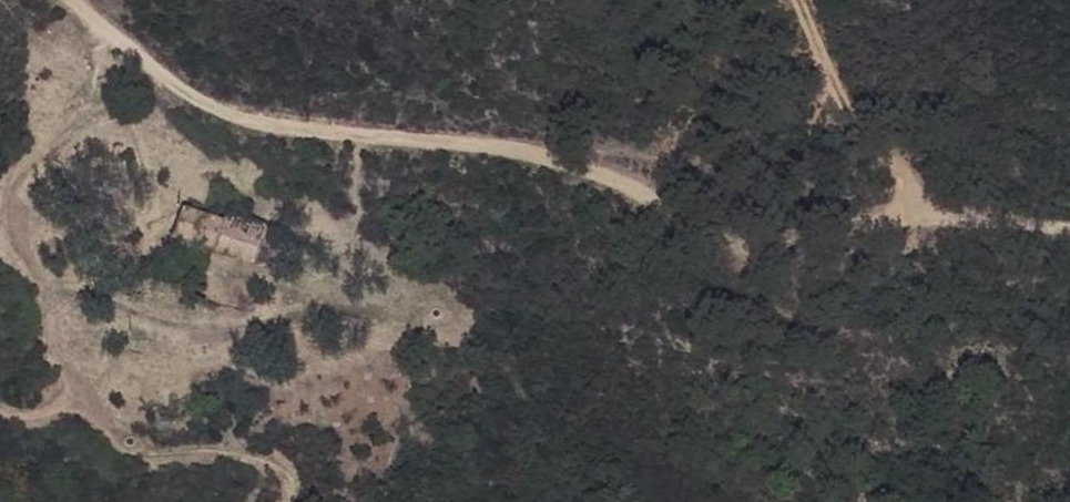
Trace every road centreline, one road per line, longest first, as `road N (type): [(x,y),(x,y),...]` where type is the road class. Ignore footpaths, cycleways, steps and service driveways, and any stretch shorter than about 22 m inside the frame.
road 1 (track): [(1069,233),(965,219),(783,239),(547,157),(263,123),(209,109),(64,0)]
road 2 (track): [(0,410),(73,418),(96,444),(130,451),(268,456),(290,482),(284,501)]
road 3 (track): [(928,223),(866,132),(799,0)]

